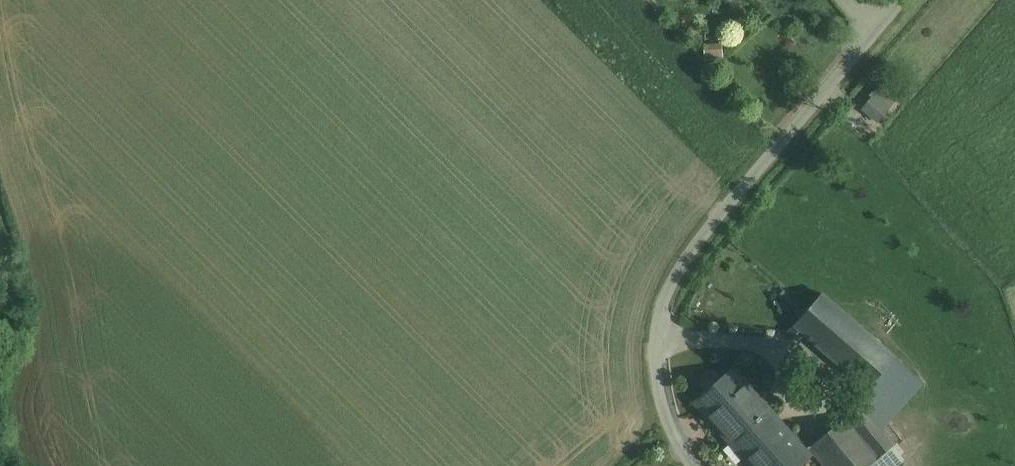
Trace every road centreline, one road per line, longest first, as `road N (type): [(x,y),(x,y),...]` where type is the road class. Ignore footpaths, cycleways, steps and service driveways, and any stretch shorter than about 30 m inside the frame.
road 1 (unclassified): [(692,465),(653,384),(656,311),(707,229),(905,0)]

